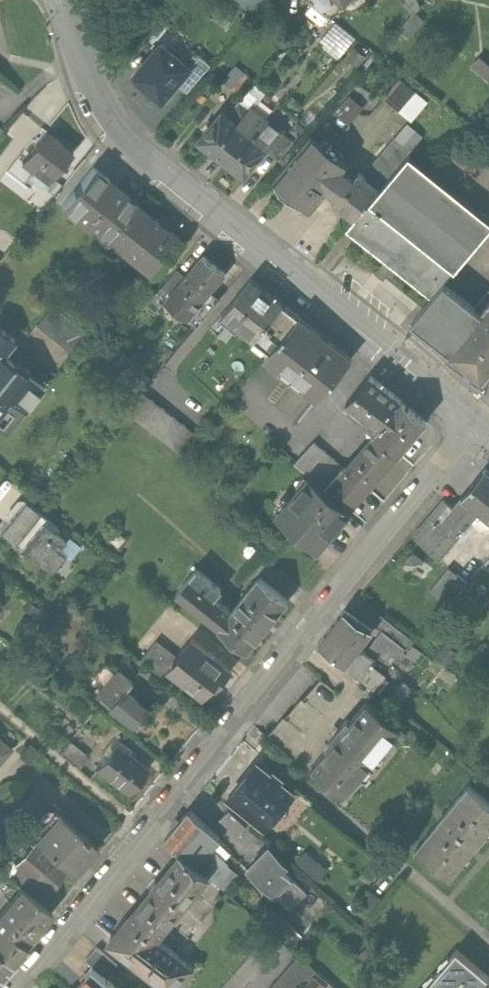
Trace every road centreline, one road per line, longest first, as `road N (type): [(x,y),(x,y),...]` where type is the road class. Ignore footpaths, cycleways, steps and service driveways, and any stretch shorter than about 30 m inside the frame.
road 1 (residential): [(476,424),(14,987)]
road 2 (tertiary): [(62,0),(82,65),(124,138),(476,424)]
road 3 (track): [(40,743),(141,831)]

